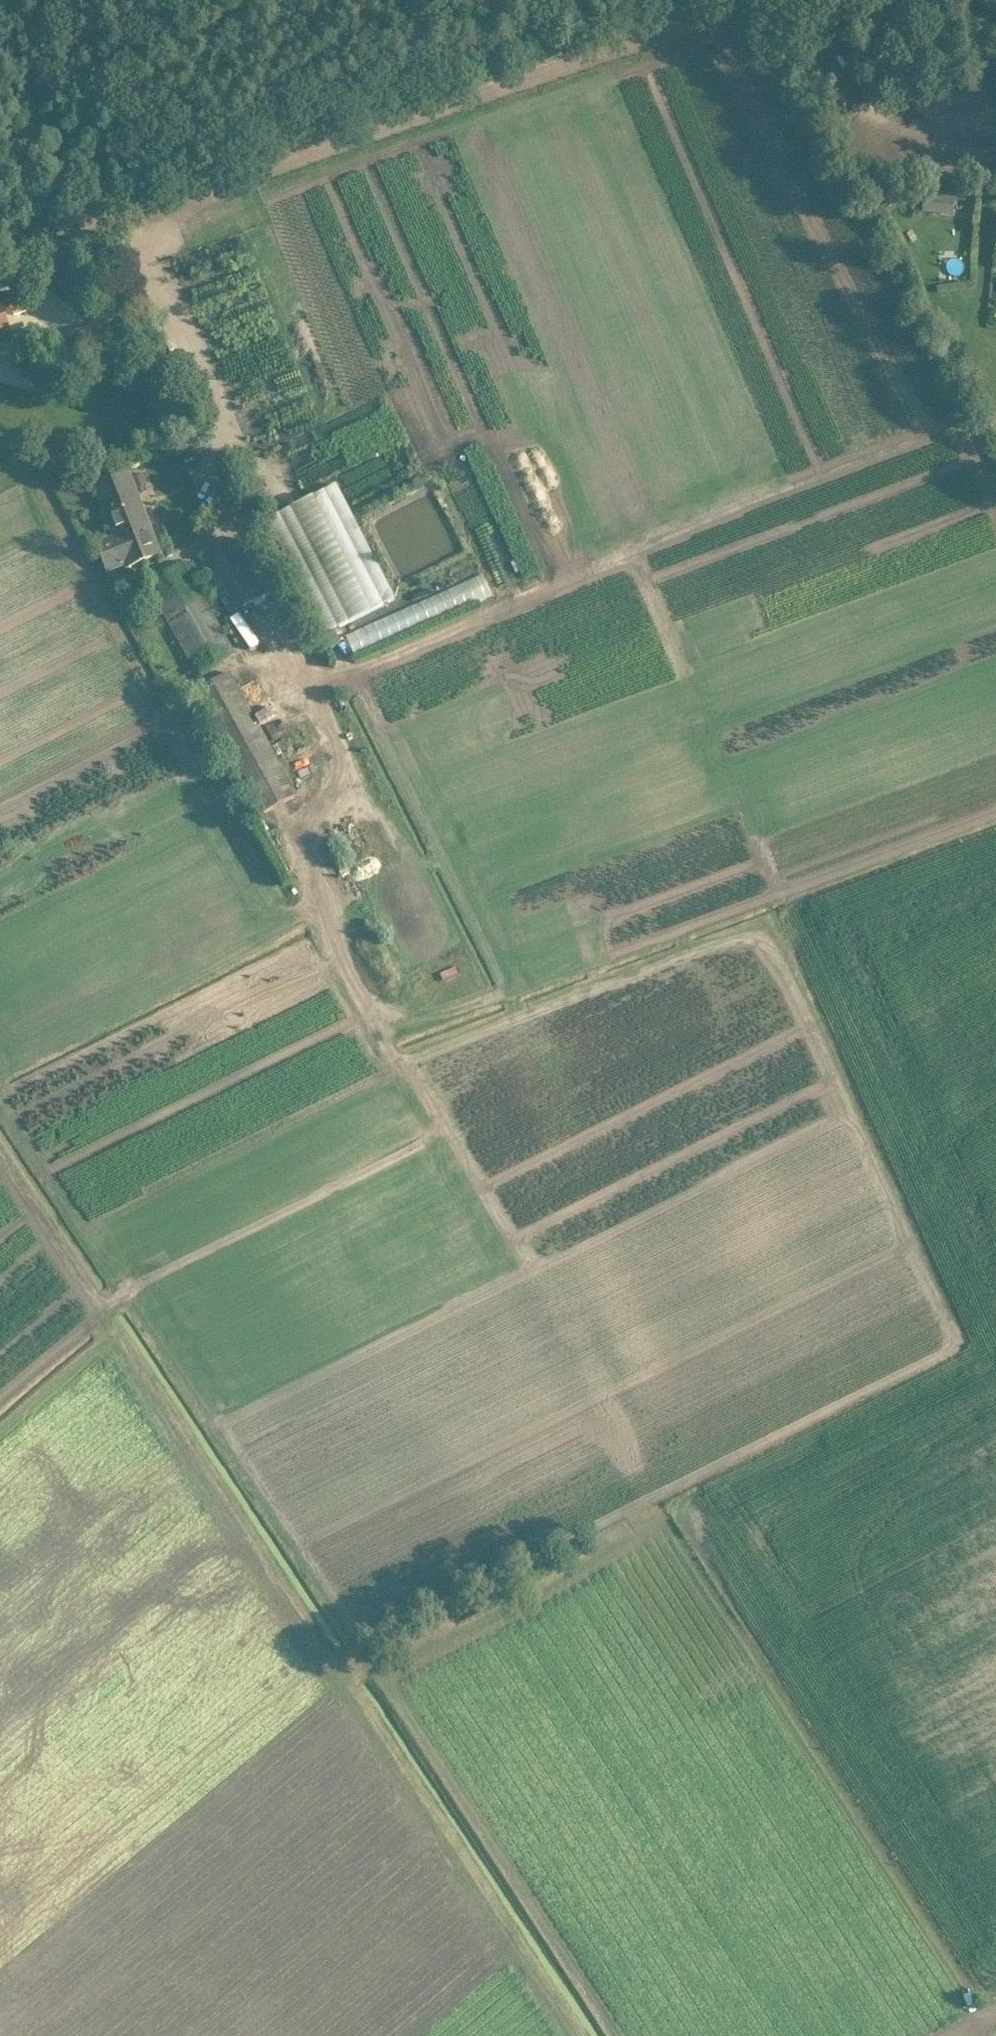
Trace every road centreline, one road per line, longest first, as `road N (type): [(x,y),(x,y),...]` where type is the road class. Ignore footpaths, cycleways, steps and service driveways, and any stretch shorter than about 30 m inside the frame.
road 1 (track): [(0,257),(774,0)]

